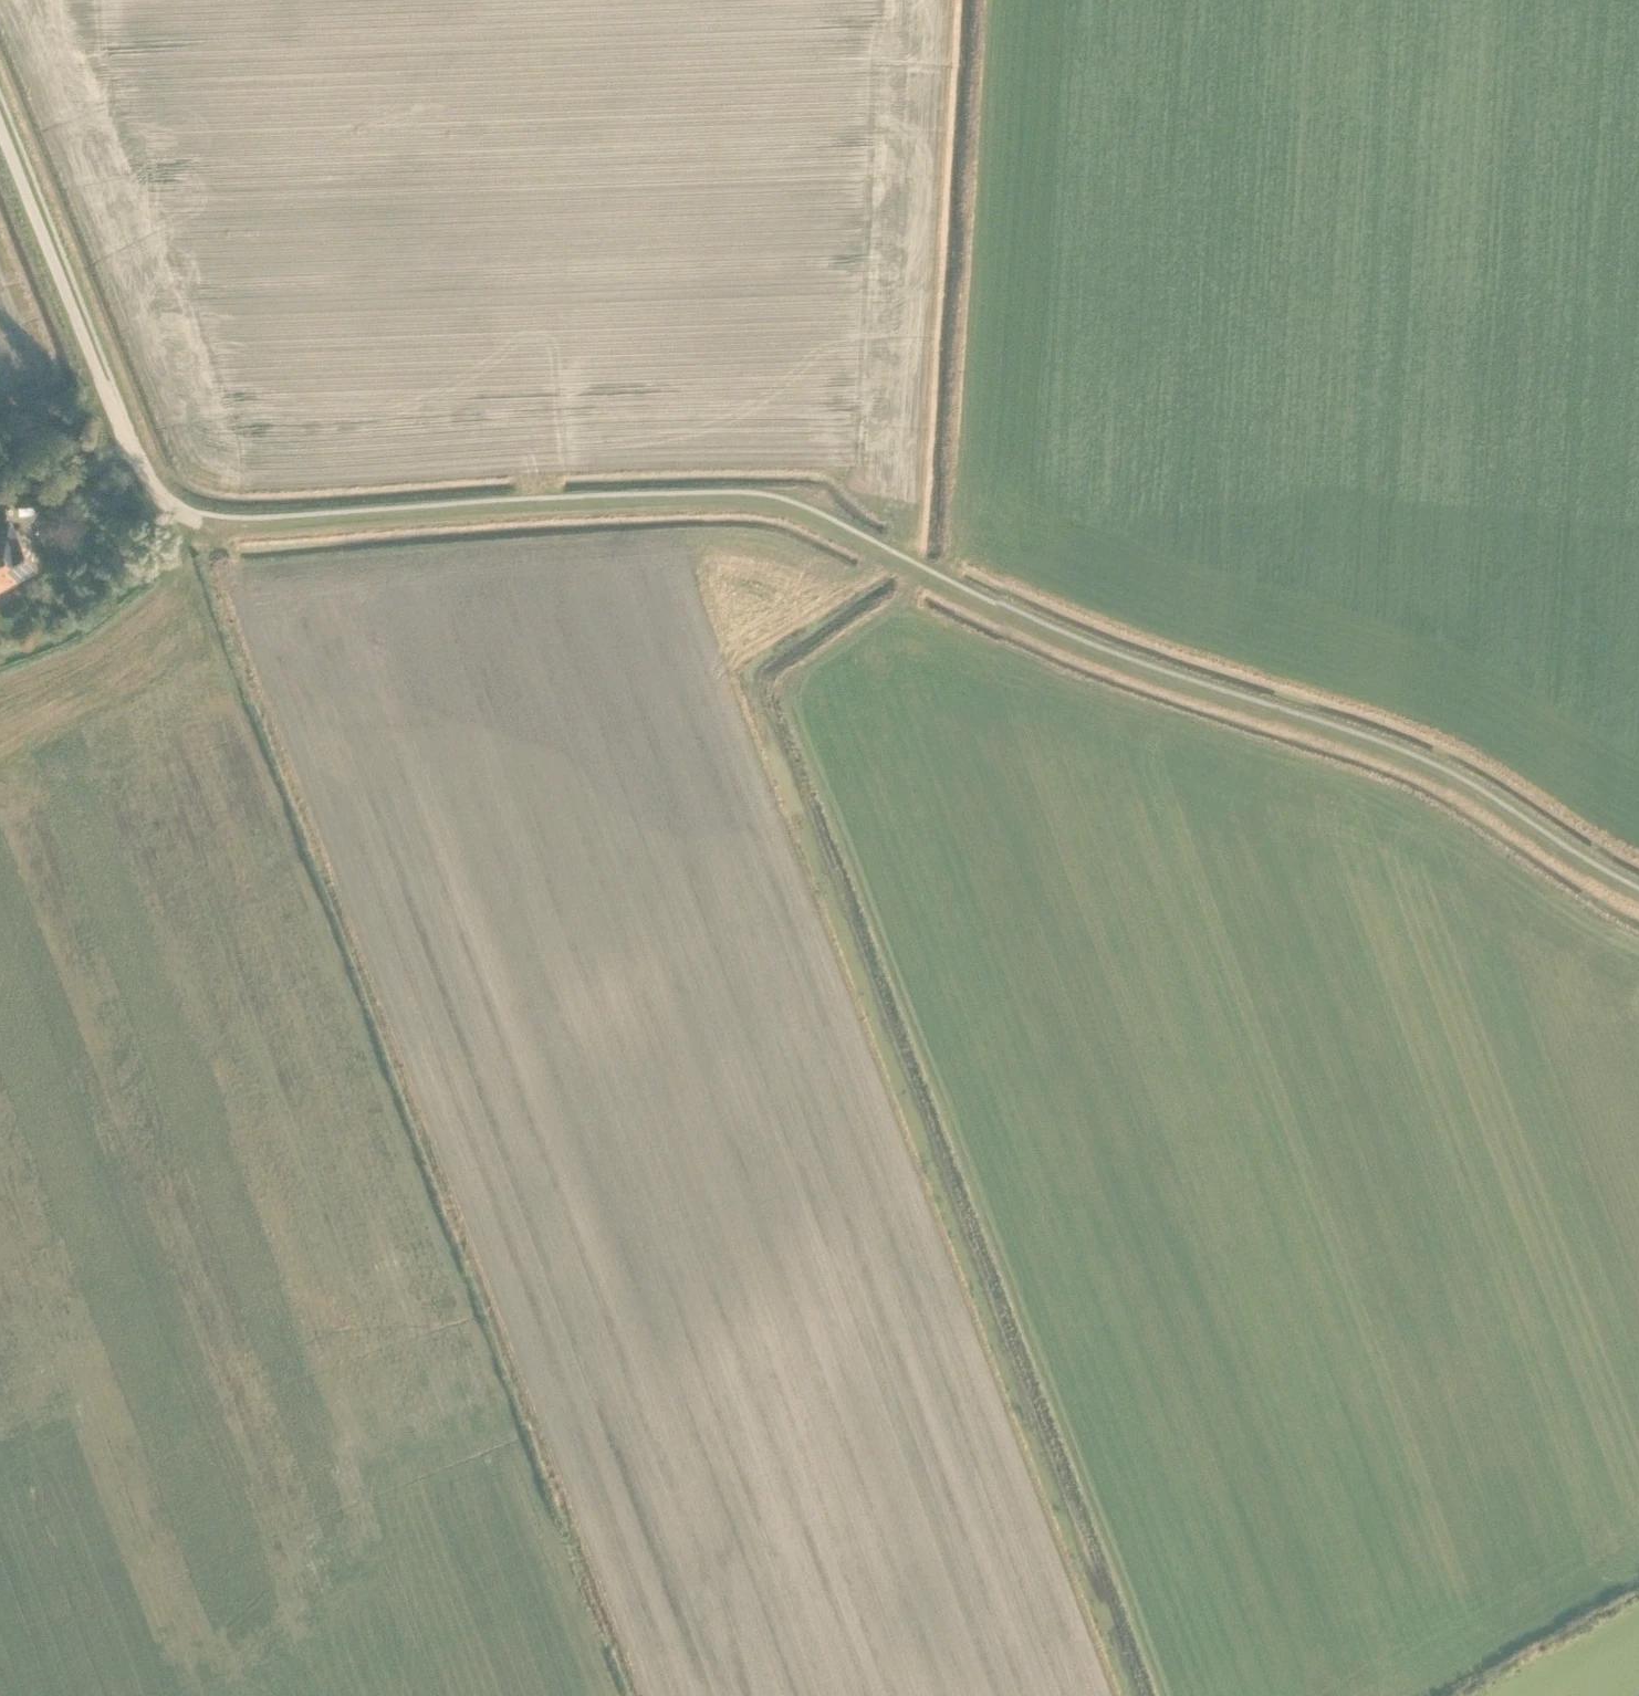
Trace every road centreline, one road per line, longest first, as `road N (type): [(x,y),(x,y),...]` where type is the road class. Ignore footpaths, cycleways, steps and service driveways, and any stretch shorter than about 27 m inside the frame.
road 1 (track): [(1638,904),(1437,778),(1081,654),(789,511),(731,503),(211,528),(166,509),(131,452)]
road 2 (unclassified): [(131,452),(0,127)]

